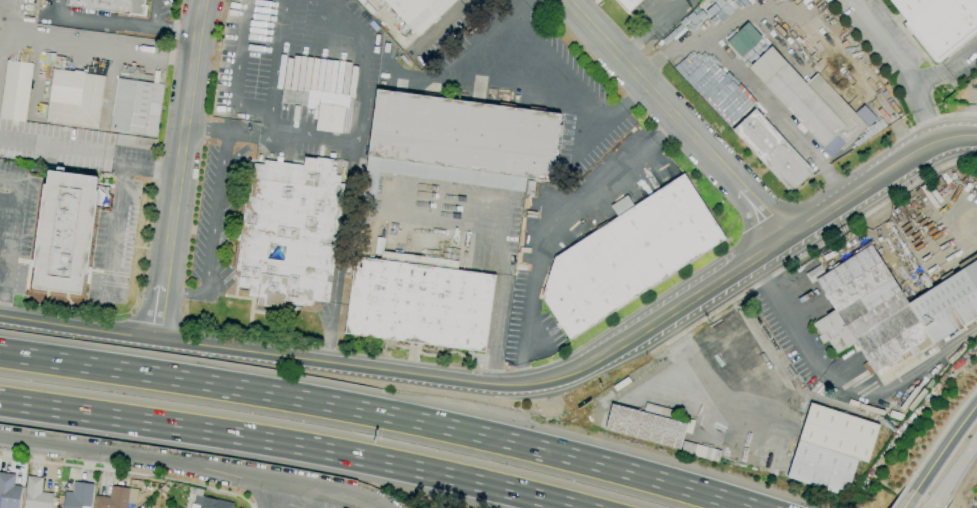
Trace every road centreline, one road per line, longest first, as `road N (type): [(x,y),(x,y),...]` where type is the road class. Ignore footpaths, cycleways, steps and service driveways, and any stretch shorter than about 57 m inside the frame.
road 1 (motorway): [(753,507),(428,423),(0,354)]
road 2 (motorway): [(0,401),(268,442),(582,507)]
road 3 (tertiary): [(577,368),(521,384),(476,382),(0,315)]
road 4 (tertiary): [(913,155),(577,368)]
road 5 (residential): [(159,340),(206,0)]
road 6 (residential): [(570,0),(787,236)]
road 7 (tertiary): [(0,439),(303,487)]
road 8 (secondary): [(976,402),(908,500)]

